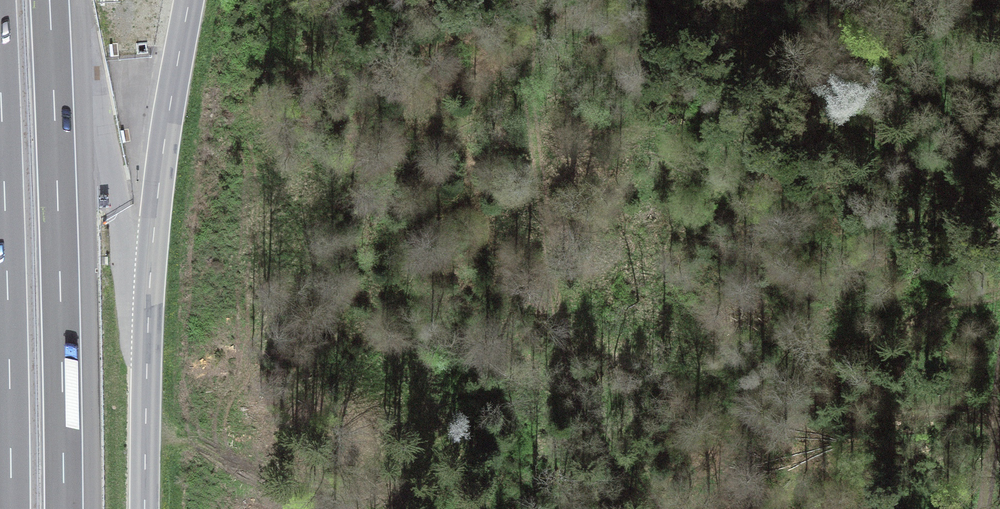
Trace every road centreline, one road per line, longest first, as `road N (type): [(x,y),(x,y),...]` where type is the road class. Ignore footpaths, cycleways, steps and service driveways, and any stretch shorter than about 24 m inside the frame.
road 1 (secondary): [(145,508),(154,234),(189,0)]
road 2 (motorway): [(64,508),(50,0)]
road 3 (motorway): [(0,79),(11,508)]
road 4 (track): [(727,0),(999,239)]
road 5 (track): [(984,508),(999,358)]

